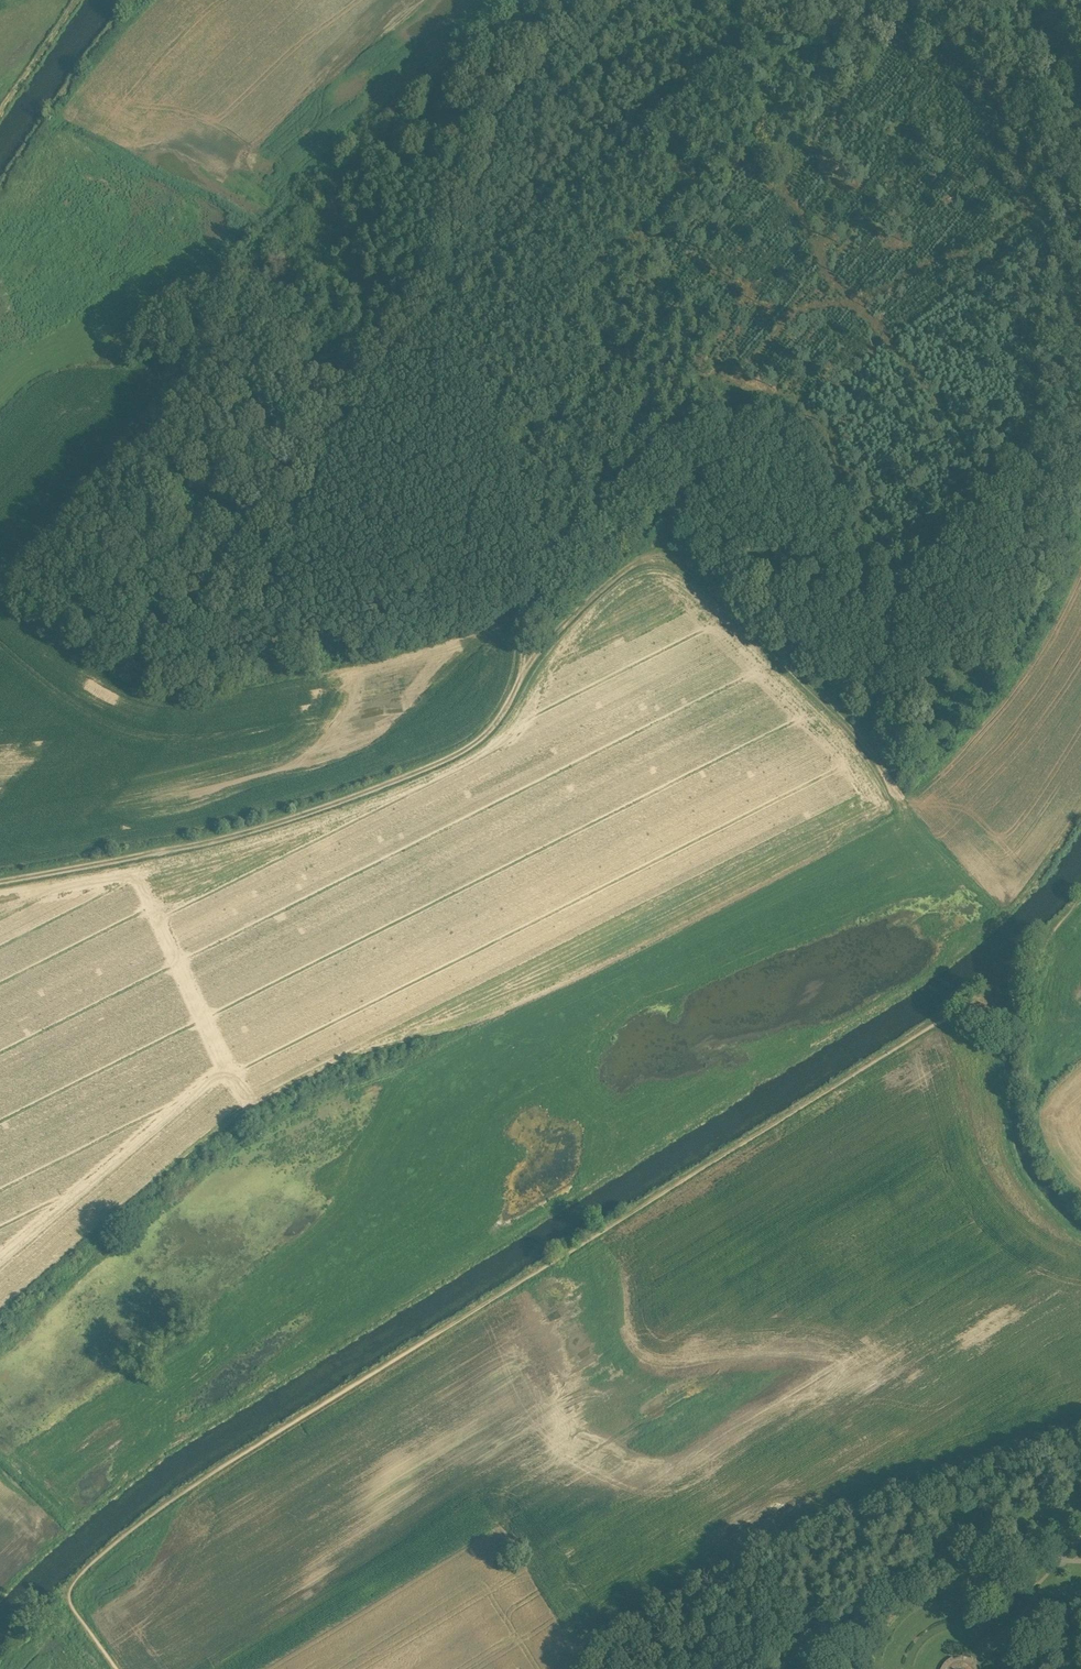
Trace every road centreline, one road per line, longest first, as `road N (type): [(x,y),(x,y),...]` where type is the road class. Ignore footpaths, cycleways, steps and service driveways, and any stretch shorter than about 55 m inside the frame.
road 1 (track): [(664,542),(628,561),(543,644),(482,738),(453,757),(307,815),(177,850),(0,881)]

